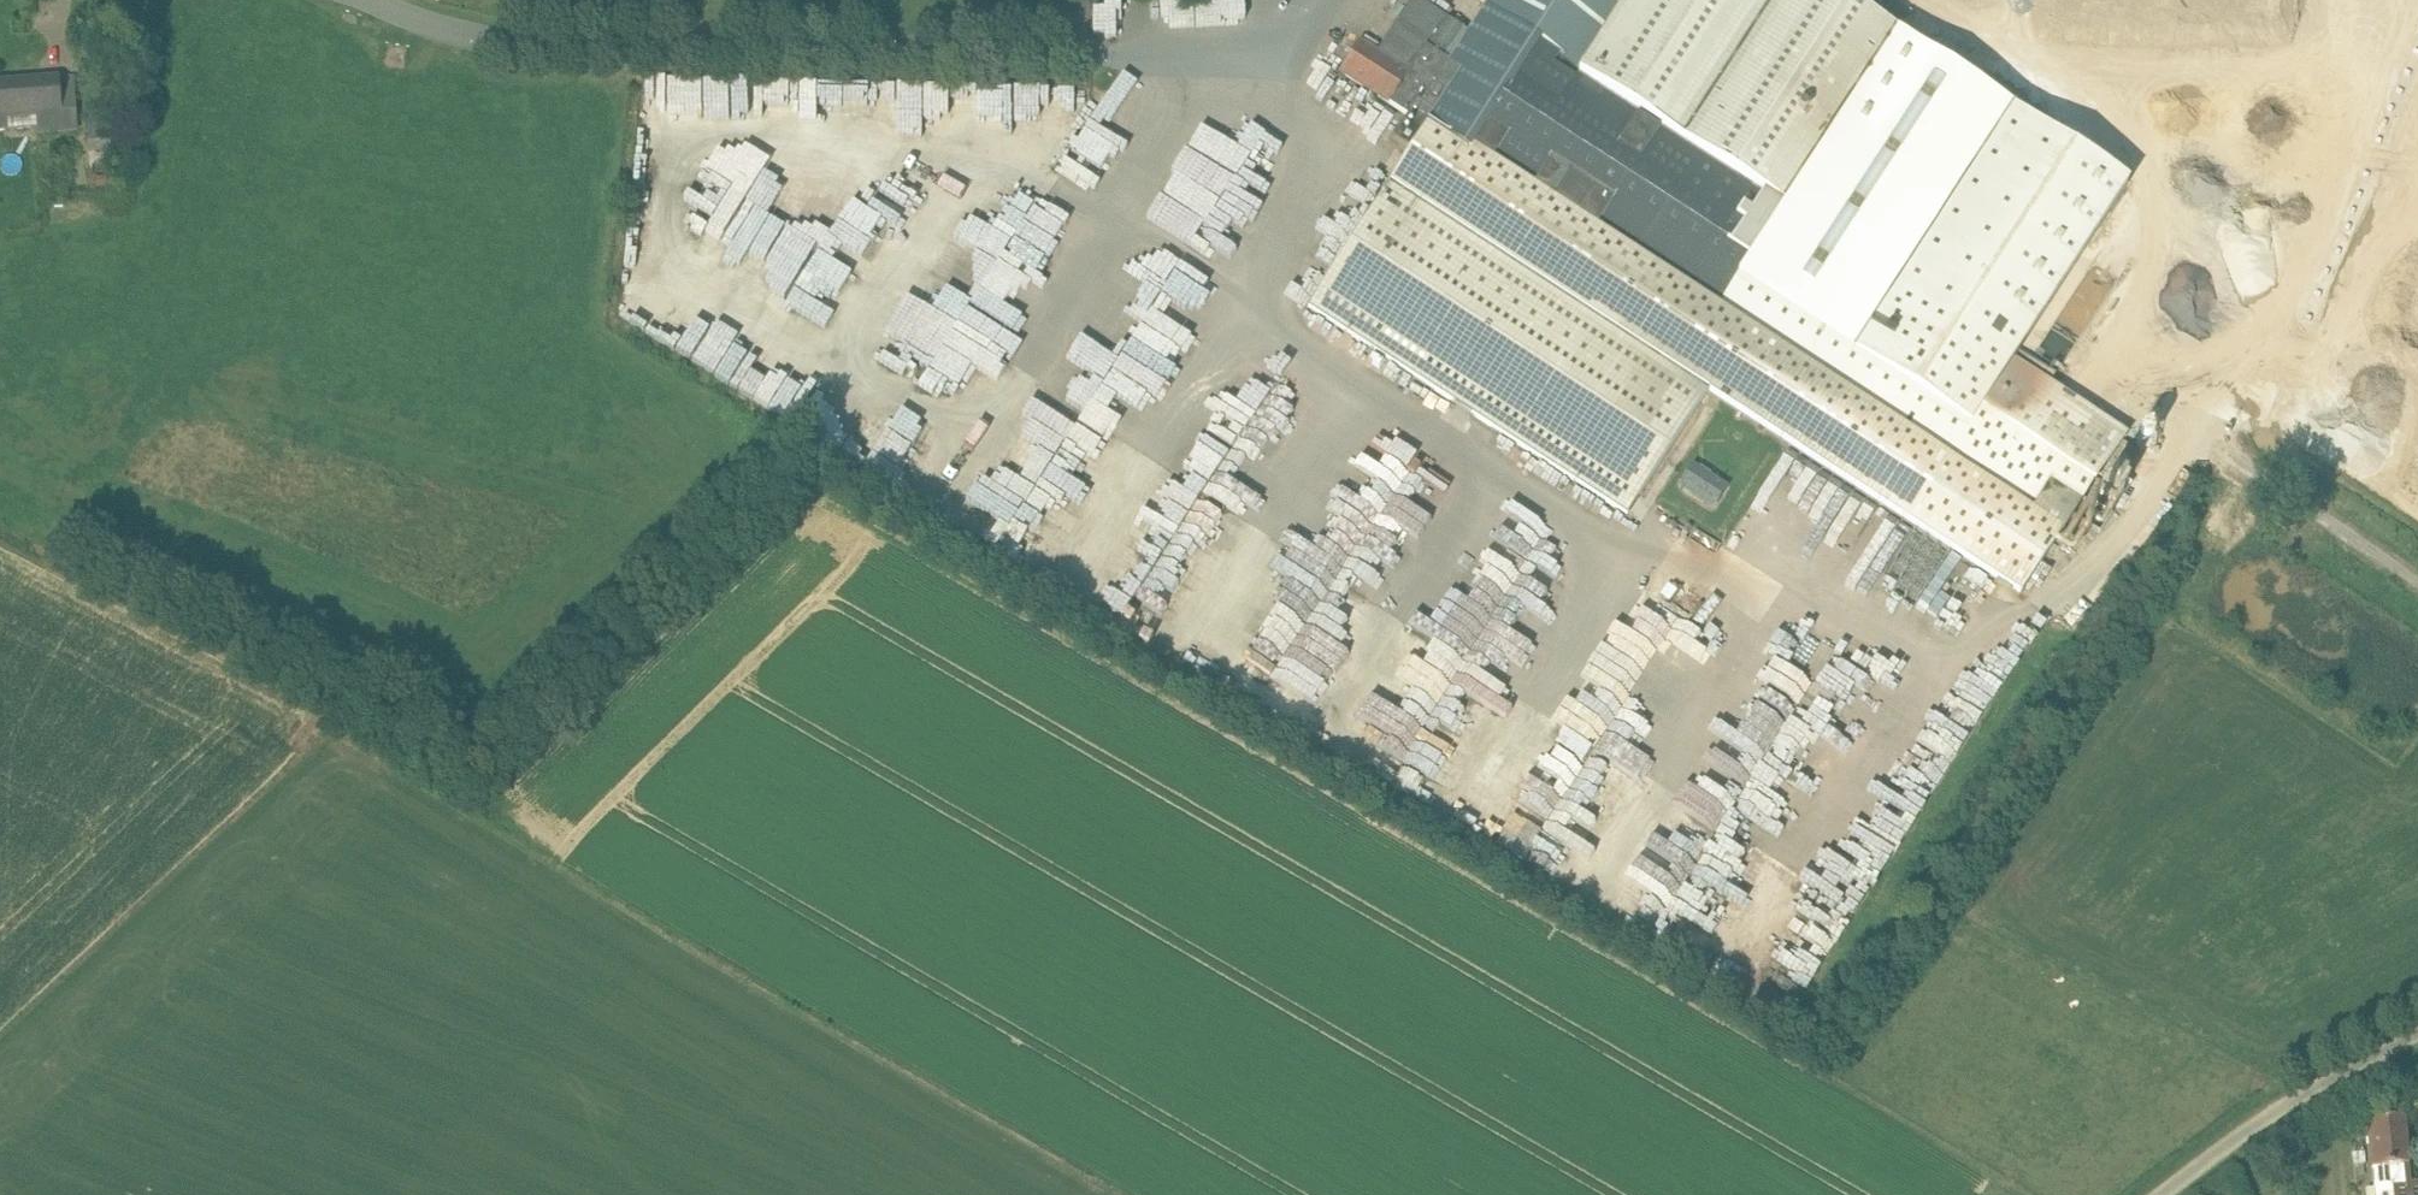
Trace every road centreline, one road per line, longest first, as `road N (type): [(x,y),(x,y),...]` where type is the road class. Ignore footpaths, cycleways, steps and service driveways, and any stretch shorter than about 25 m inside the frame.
road 1 (unclassified): [(1046,54),(478,38),(345,0)]
road 2 (unclassified): [(2159,1194),(2346,1078),(2417,1043)]

